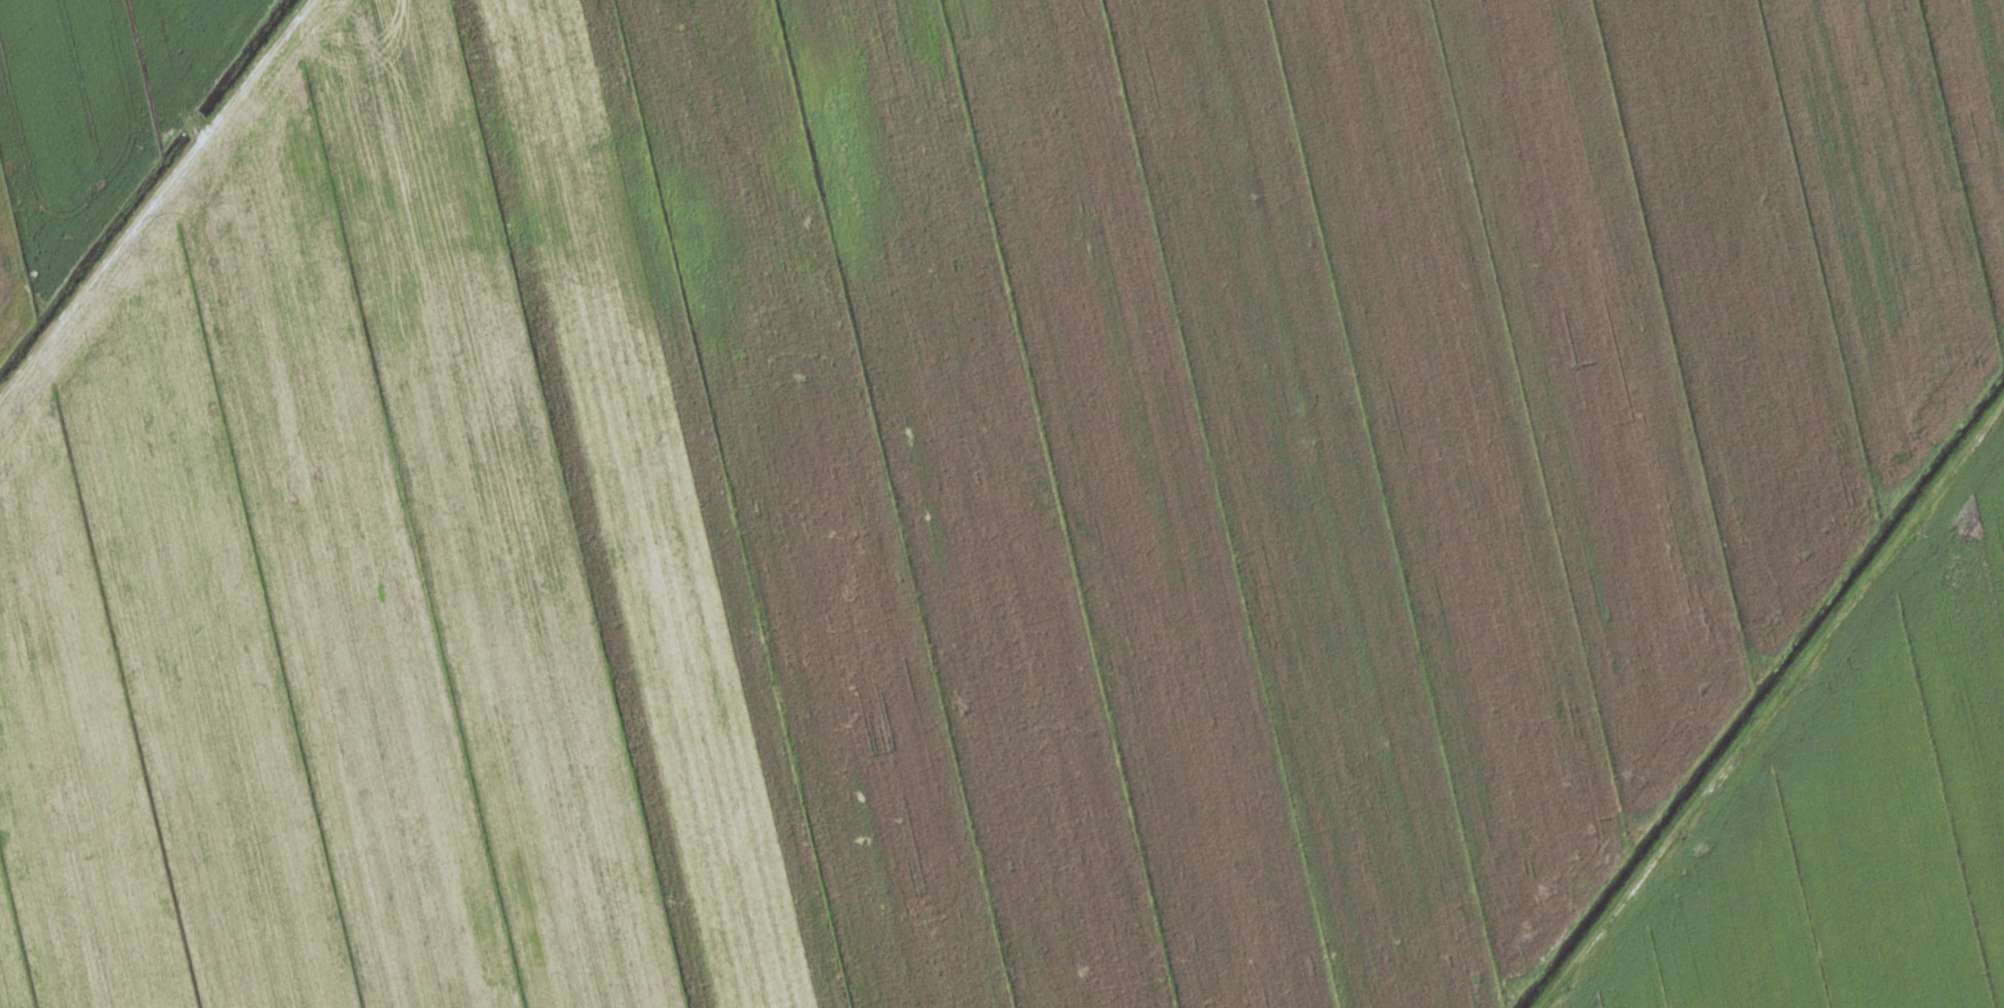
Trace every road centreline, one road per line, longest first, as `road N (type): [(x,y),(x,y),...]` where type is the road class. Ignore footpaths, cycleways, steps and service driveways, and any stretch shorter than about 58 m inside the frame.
road 1 (track): [(2003,396),(1537,1007)]

